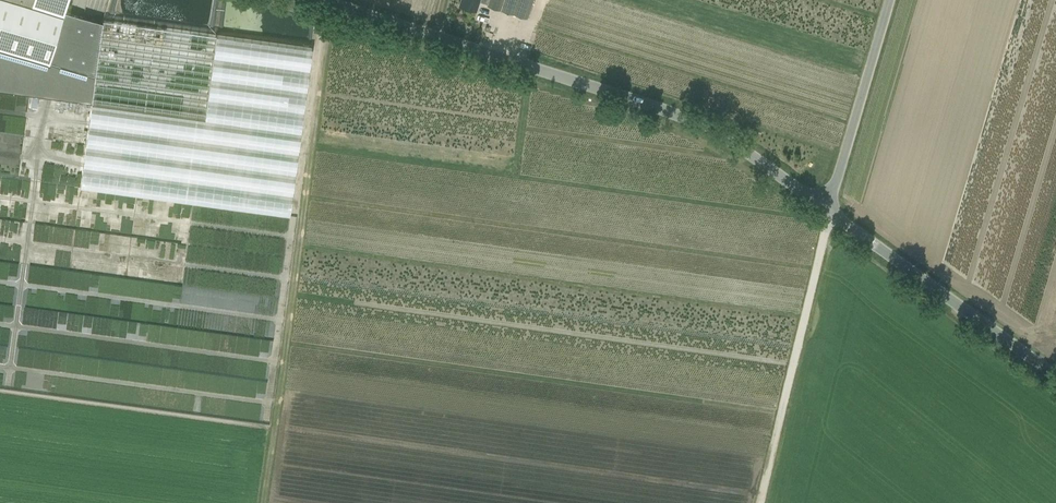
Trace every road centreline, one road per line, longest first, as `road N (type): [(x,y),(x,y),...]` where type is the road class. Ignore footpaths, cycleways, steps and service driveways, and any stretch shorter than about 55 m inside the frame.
road 1 (unclassified): [(830,212),(711,128),(316,0)]
road 2 (track): [(340,7),(328,18),(264,502)]
road 3 (track): [(760,502),(830,212)]
road 4 (unclassified): [(1055,376),(830,212)]
road 5 (unclassified): [(830,212),(891,0)]

